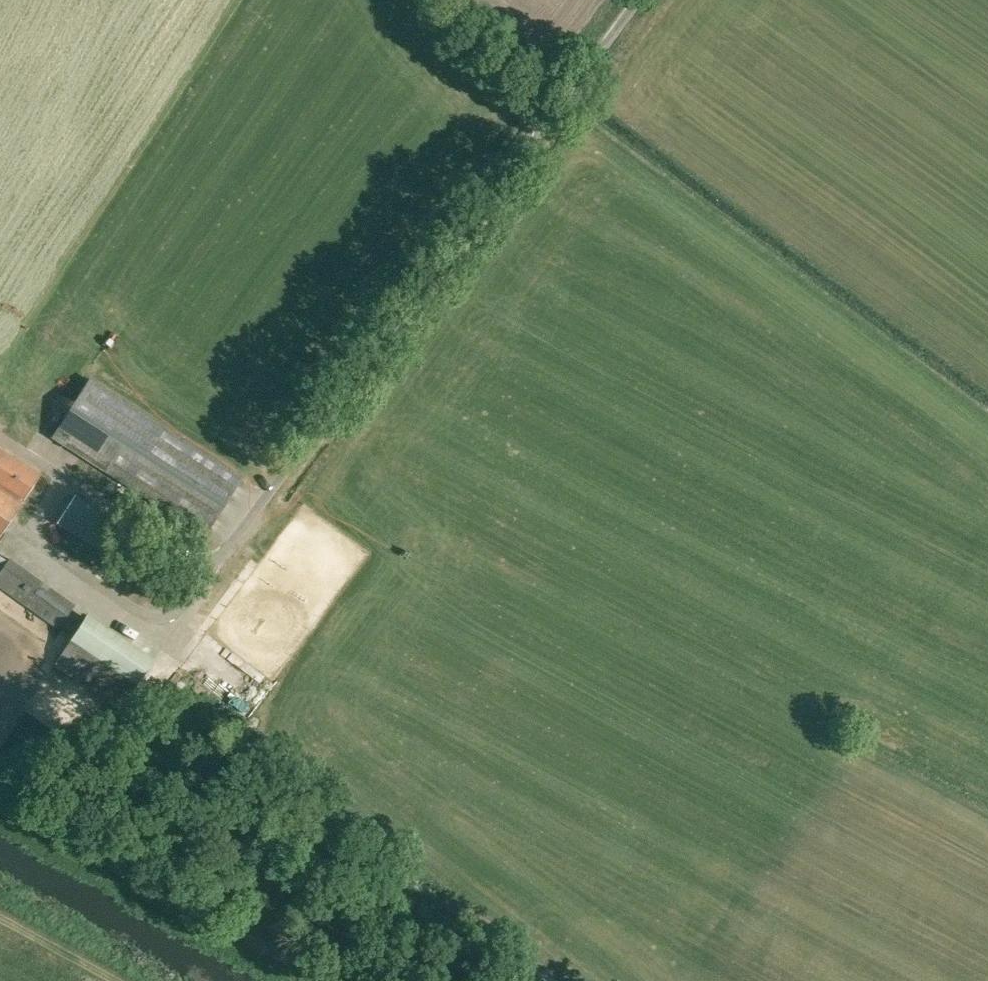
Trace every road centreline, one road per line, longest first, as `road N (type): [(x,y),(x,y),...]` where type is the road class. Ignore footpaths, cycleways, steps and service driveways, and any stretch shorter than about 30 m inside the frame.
road 1 (track): [(0,805),(311,980)]
road 2 (track): [(95,587),(20,714),(0,790)]
road 3 (track): [(114,980),(0,919)]

